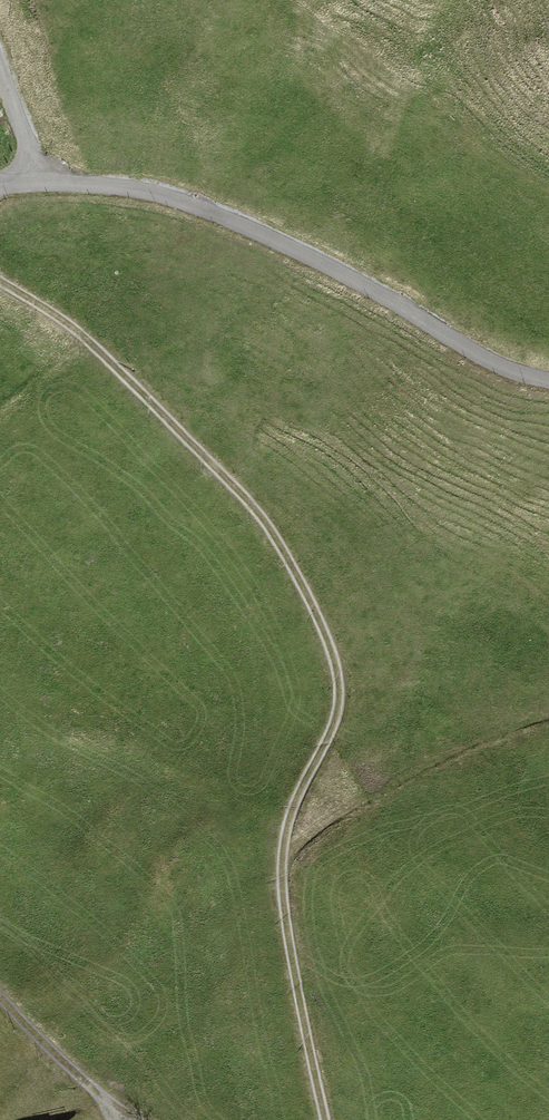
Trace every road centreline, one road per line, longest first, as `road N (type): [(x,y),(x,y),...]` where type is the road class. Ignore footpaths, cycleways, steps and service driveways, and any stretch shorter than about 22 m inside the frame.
road 1 (track): [(321,1119),(289,962),(279,844),(334,717),(331,664),(311,598),(235,491),(85,337),(0,280)]
road 2 (track): [(0,181),(119,186),(173,198),(333,268),(516,372),(548,379)]
road 3 (track): [(0,996),(89,1089),(131,1119)]

